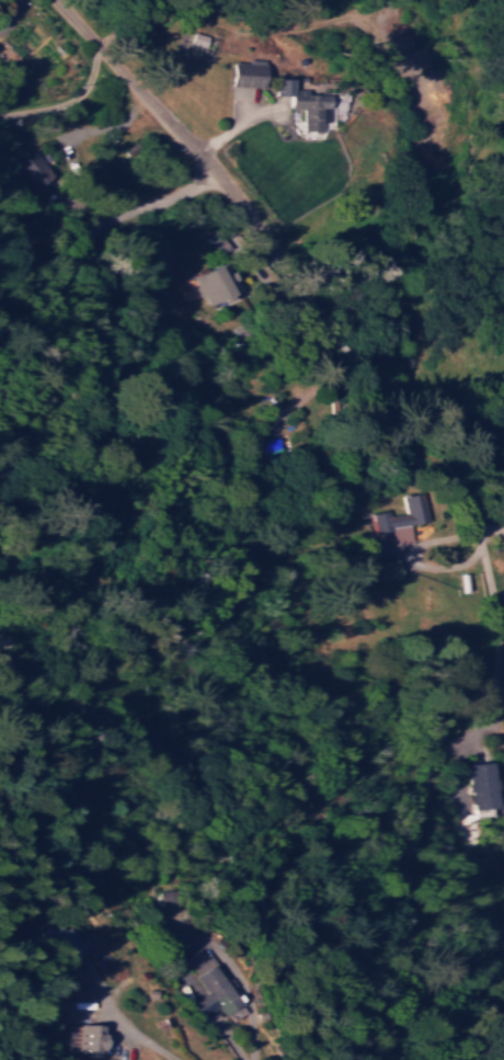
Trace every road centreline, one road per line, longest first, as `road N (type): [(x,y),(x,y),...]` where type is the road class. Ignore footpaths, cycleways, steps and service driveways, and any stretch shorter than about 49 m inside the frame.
road 1 (residential): [(503,510),(463,478),(238,195),(58,0)]
road 2 (residential): [(463,478),(491,571),(500,643),(496,697),(480,750)]

